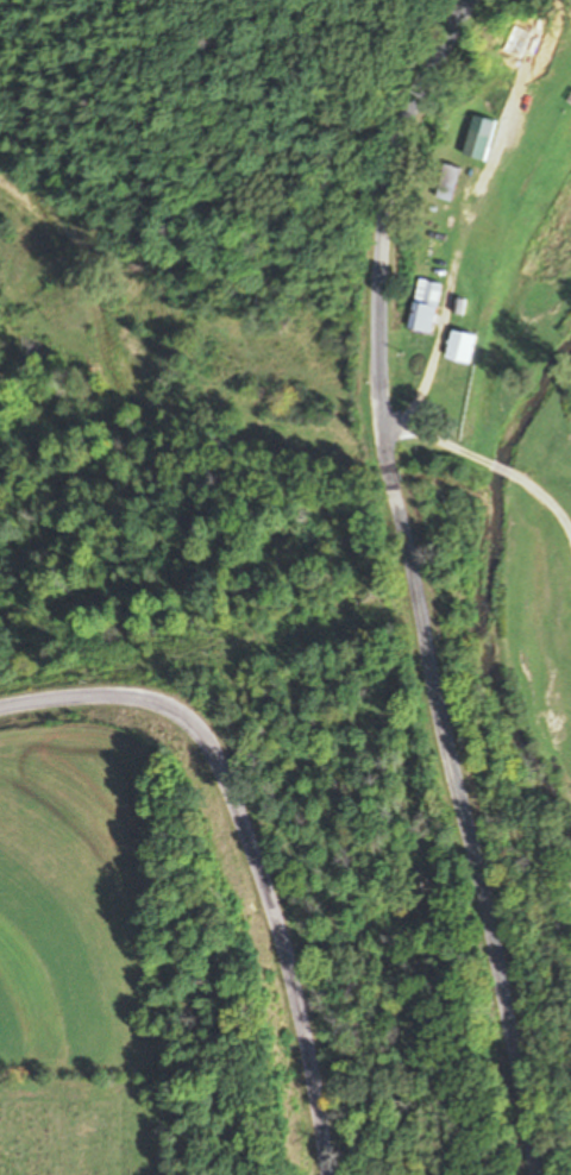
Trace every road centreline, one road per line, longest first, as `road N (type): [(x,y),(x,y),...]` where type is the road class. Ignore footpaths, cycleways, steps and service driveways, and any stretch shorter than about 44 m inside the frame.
road 1 (residential): [(542,1174),(385,409),(382,276),(400,156),(440,64),(480,0)]
road 2 (residential): [(330,1174),(265,876),(206,743),(171,711),(130,702),(0,719)]
road 3 (residential): [(384,358),(570,406)]

